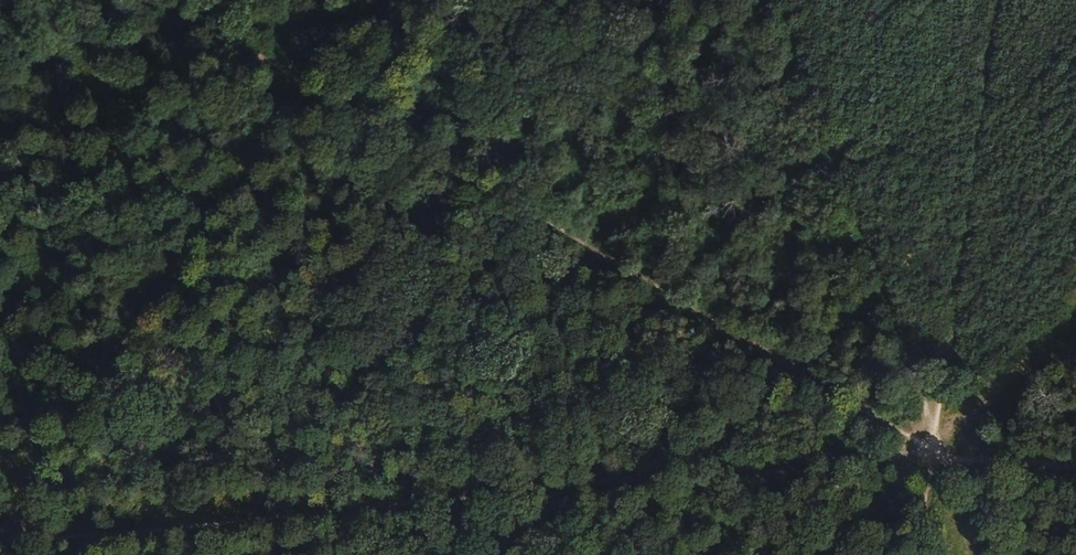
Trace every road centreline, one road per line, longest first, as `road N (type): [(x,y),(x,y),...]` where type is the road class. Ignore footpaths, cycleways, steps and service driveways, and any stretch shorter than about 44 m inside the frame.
road 1 (track): [(936,440),(118,542),(0,545)]
road 2 (track): [(936,440),(889,422),(159,0)]
road 3 (track): [(0,501),(358,0)]
road 4 (track): [(936,440),(779,0)]
road 5 (track): [(936,440),(998,0)]
road 6 (track): [(1075,306),(936,440)]
road 7 (track): [(936,440),(821,554)]
road 8 (track): [(1075,457),(936,440)]
road 9 (track): [(977,554),(936,440)]

